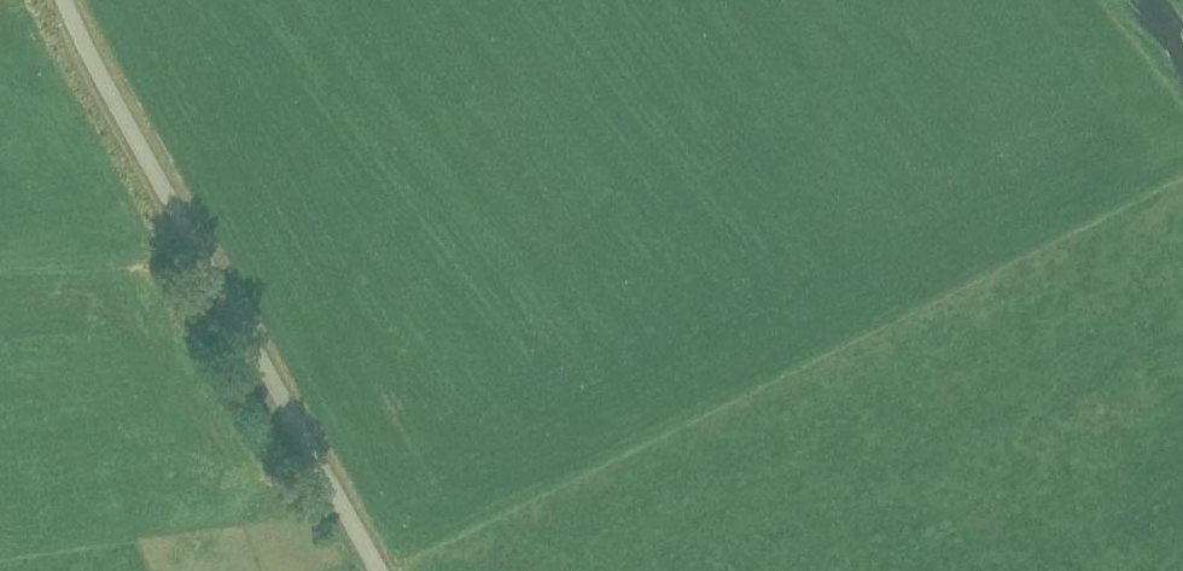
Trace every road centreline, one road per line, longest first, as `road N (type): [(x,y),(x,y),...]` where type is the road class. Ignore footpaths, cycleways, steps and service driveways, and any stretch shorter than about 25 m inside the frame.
road 1 (unclassified): [(379,570),(64,0)]

